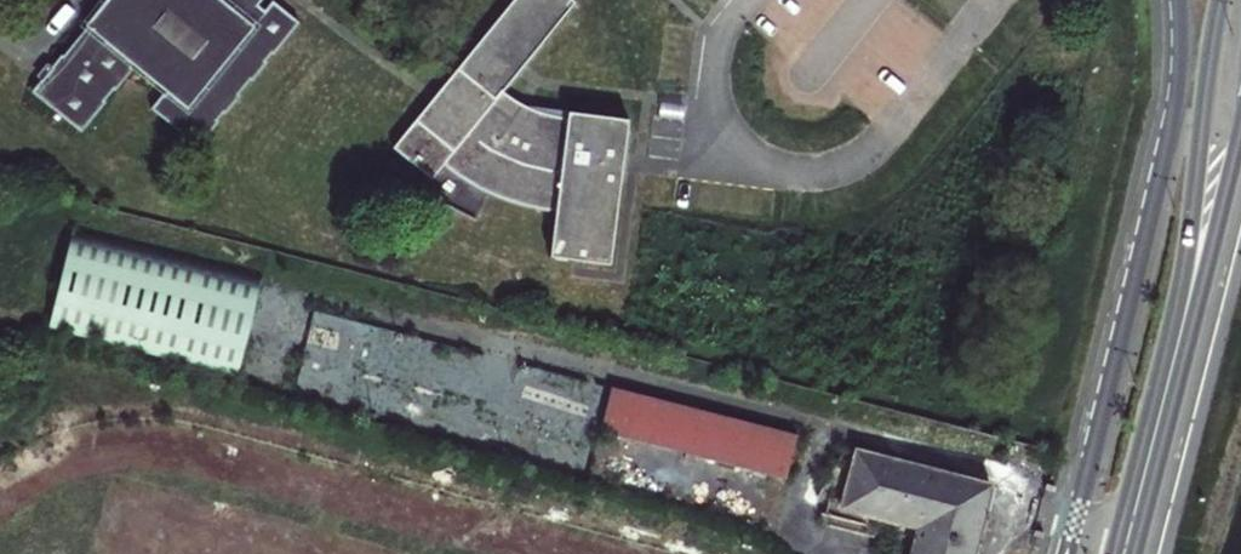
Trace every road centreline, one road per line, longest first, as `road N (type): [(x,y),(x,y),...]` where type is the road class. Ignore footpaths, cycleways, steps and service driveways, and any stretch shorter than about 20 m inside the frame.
road 1 (secondary): [(1221,0),(1180,350)]
road 2 (secondary): [(1124,553),(1180,350)]
road 3 (secondary): [(1180,350),(1240,150)]

